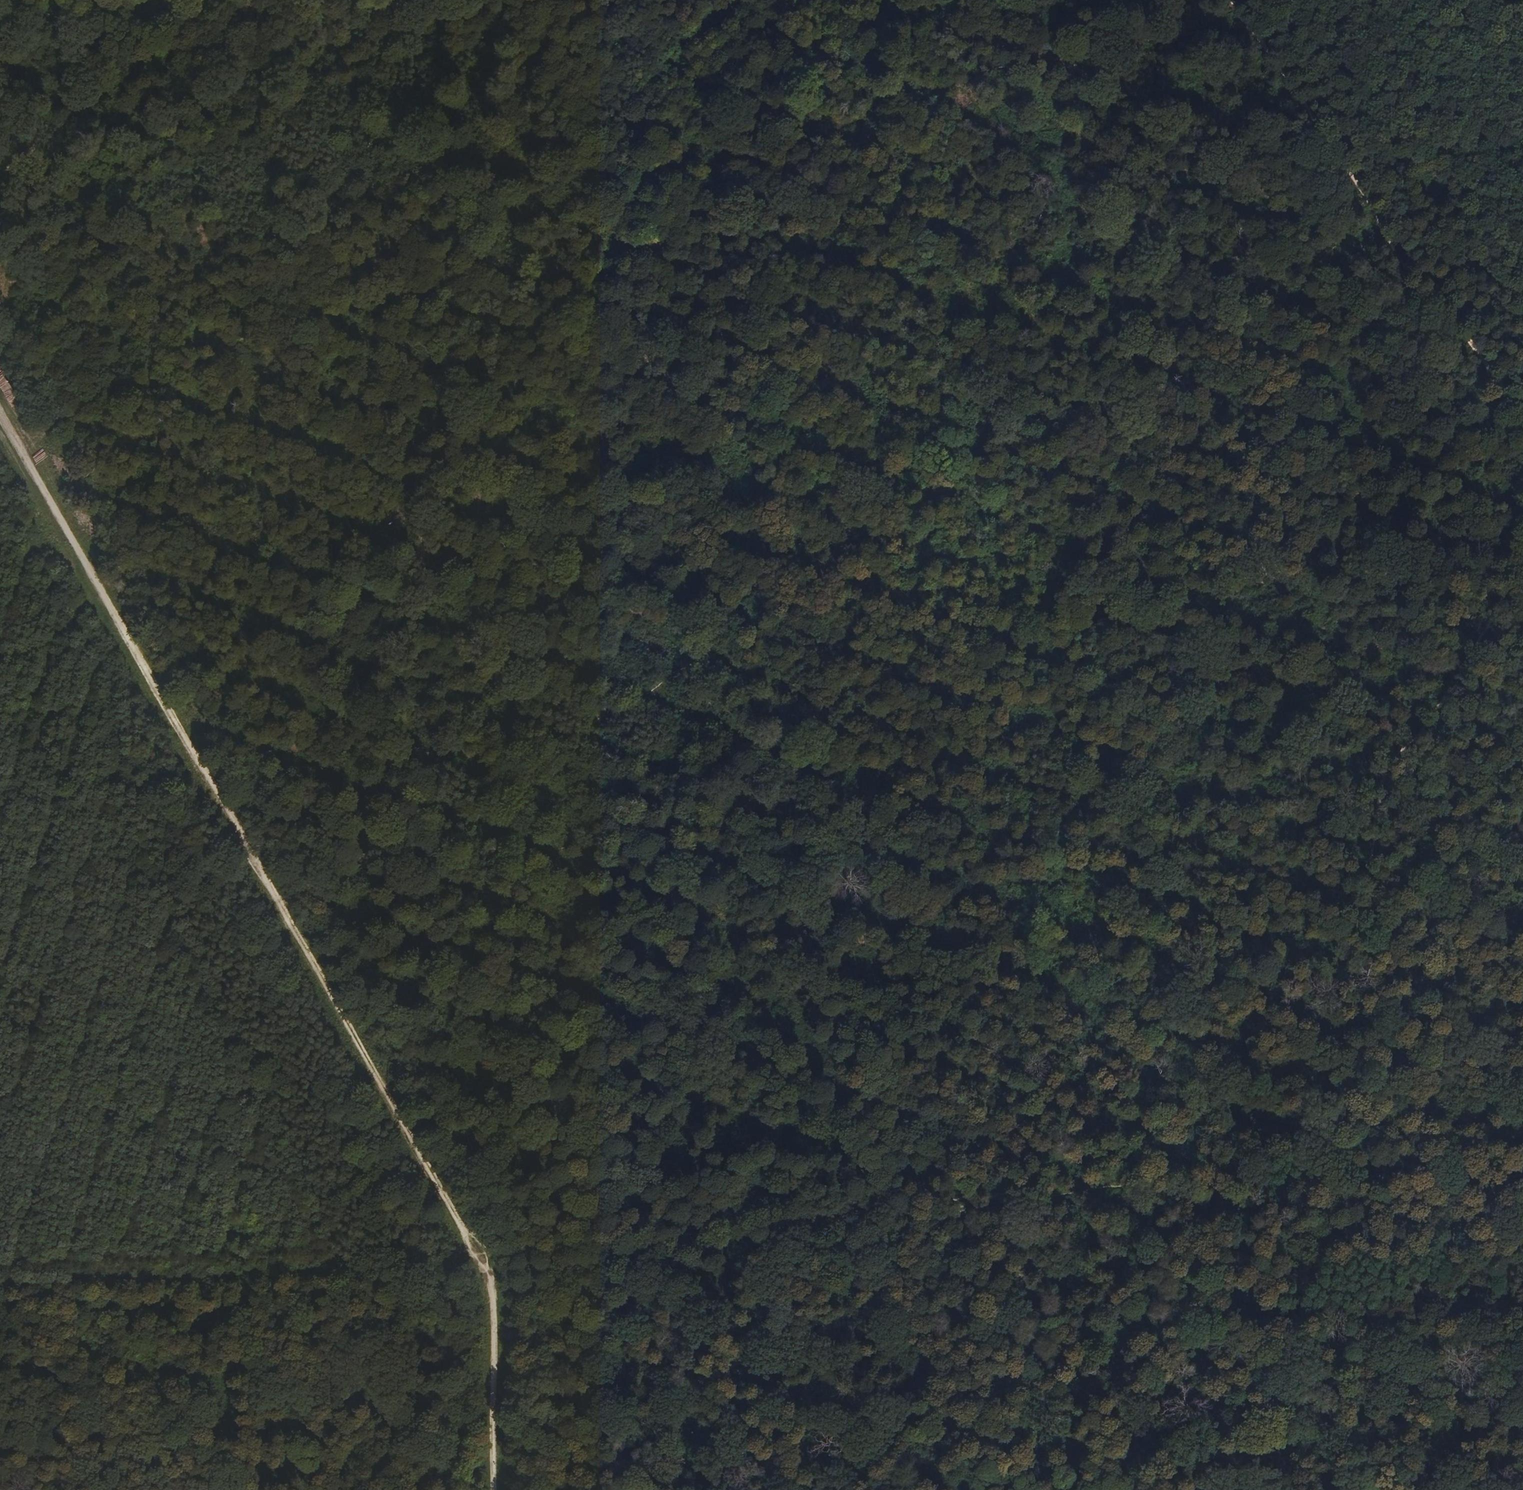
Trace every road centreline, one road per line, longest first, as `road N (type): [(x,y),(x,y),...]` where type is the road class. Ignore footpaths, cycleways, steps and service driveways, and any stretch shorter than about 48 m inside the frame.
road 1 (track): [(0,427),(475,1257),(491,1304),(492,1489)]
road 2 (track): [(1522,421),(1221,0)]
road 3 (track): [(0,174),(200,0)]

